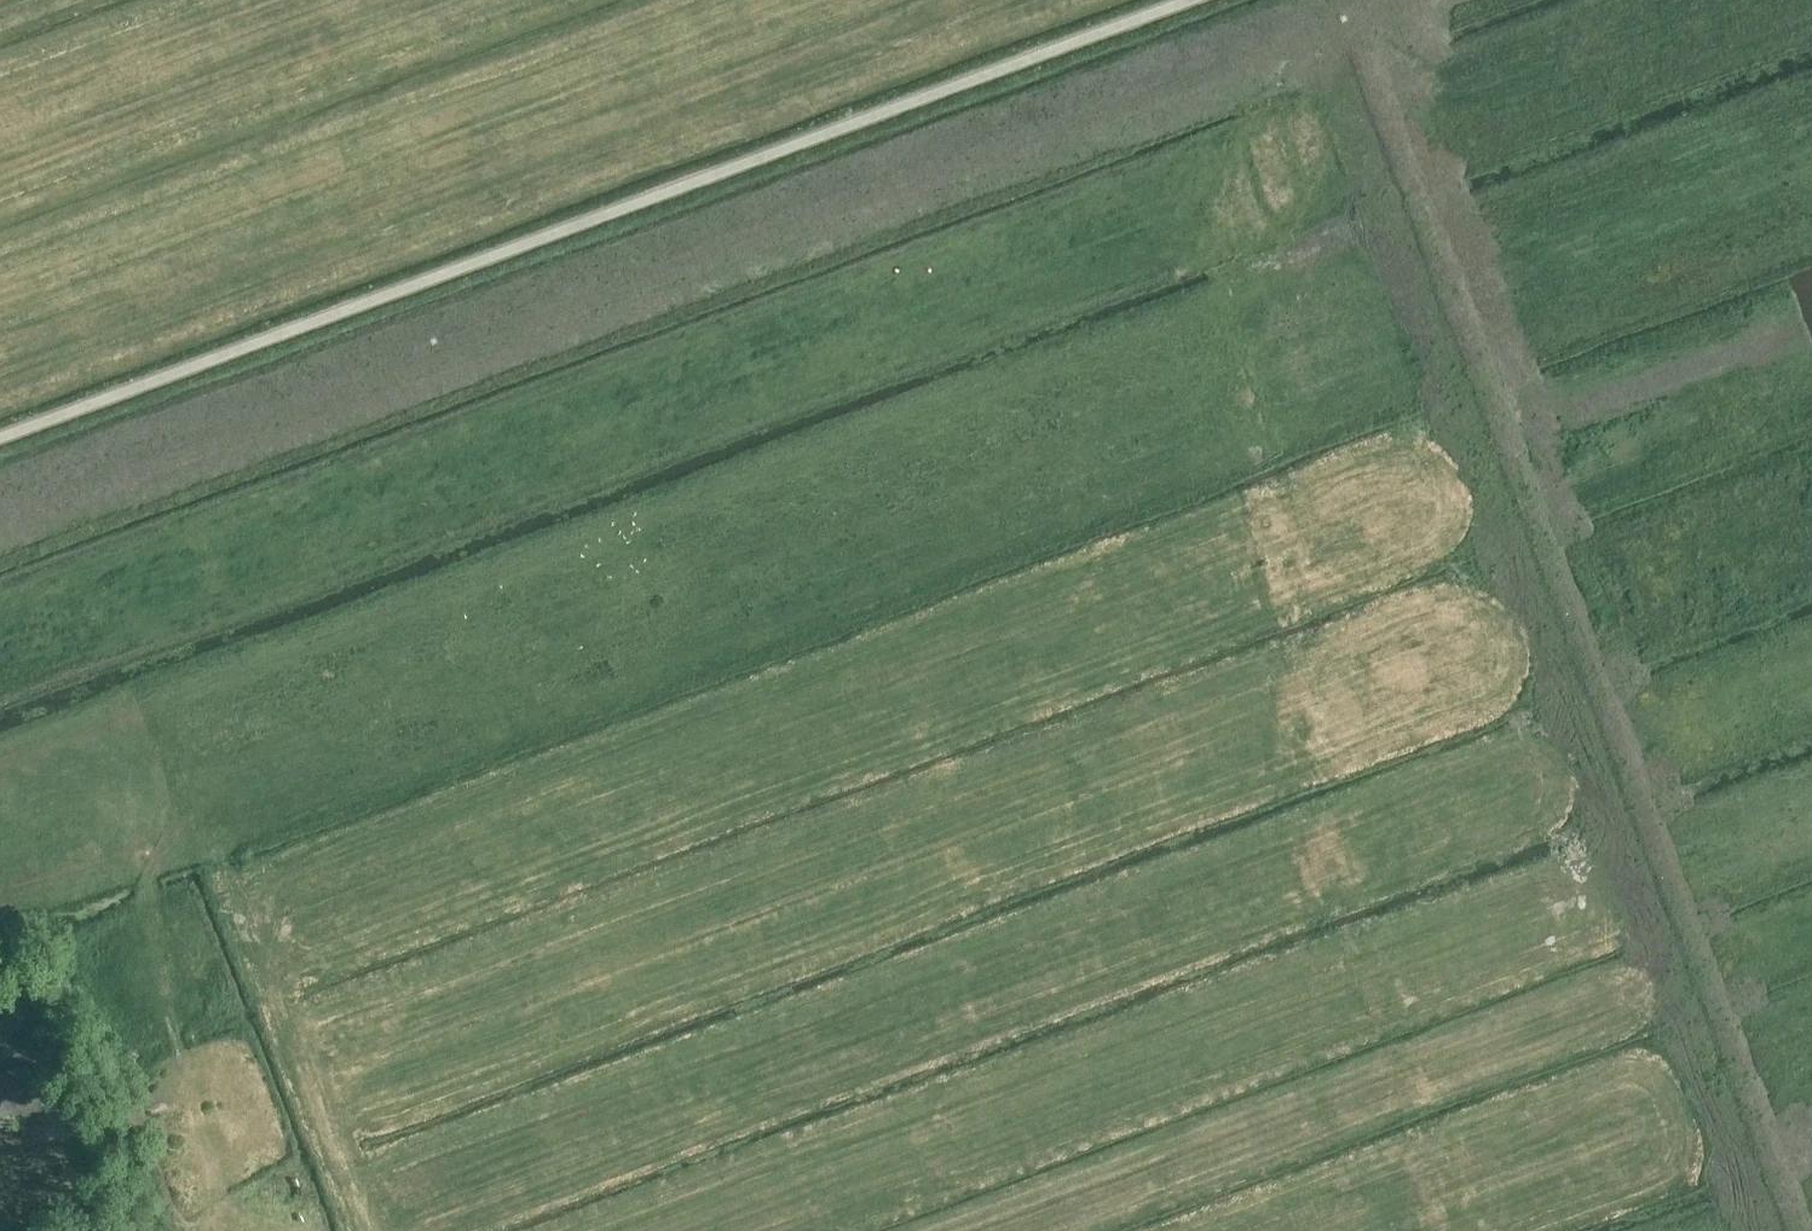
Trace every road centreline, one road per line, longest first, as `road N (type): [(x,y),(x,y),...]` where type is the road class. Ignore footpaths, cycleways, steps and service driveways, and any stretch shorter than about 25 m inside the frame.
road 1 (unclassified): [(0,437),(1188,0)]

